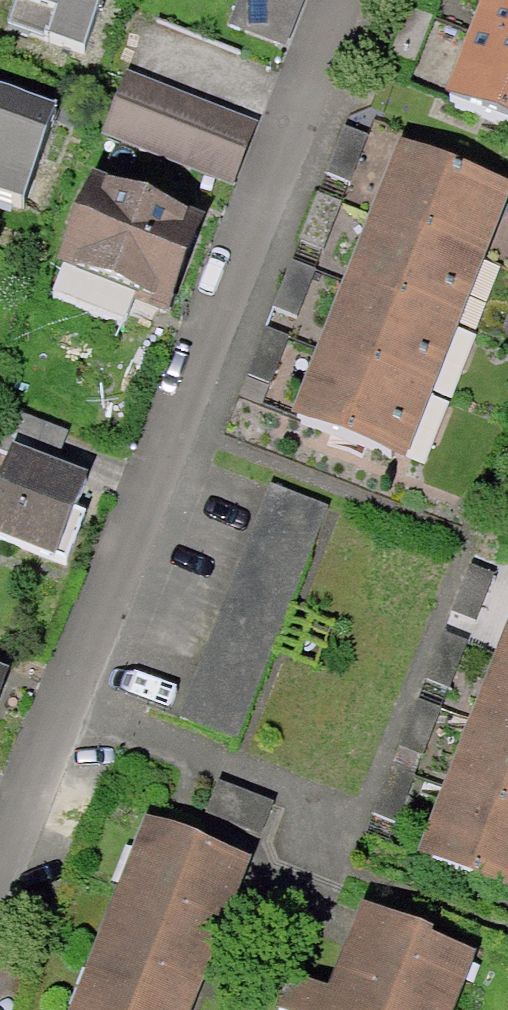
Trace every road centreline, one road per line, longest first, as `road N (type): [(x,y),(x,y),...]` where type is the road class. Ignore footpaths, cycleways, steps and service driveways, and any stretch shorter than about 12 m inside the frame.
road 1 (residential): [(0,866),(343,0)]

